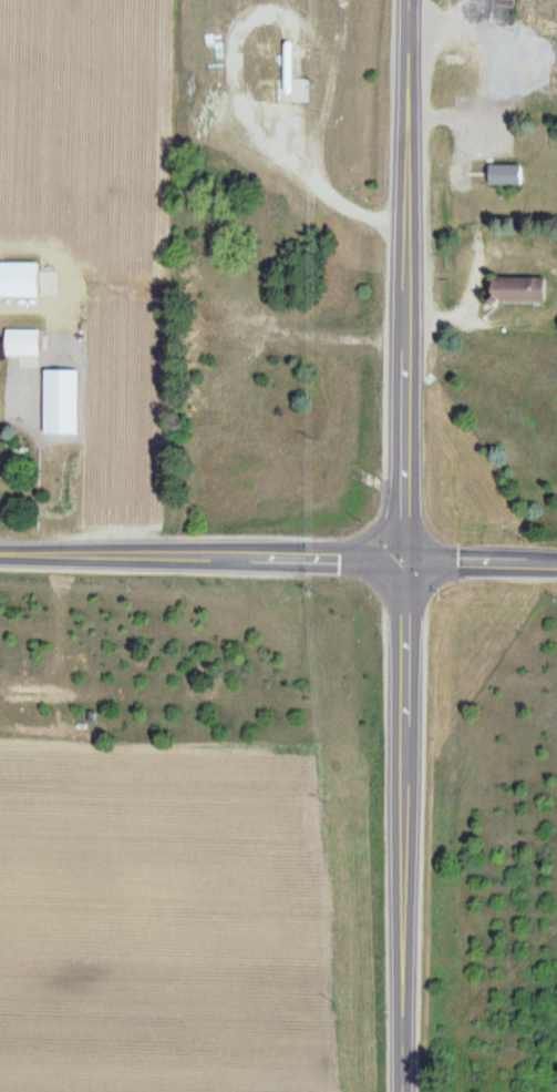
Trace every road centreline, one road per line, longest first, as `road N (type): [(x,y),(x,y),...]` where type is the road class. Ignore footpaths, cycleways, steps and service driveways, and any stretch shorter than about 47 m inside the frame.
road 1 (tertiary): [(398,1091),(409,0)]
road 2 (tertiary): [(402,561),(0,552)]
road 3 (residential): [(556,566),(402,561)]

